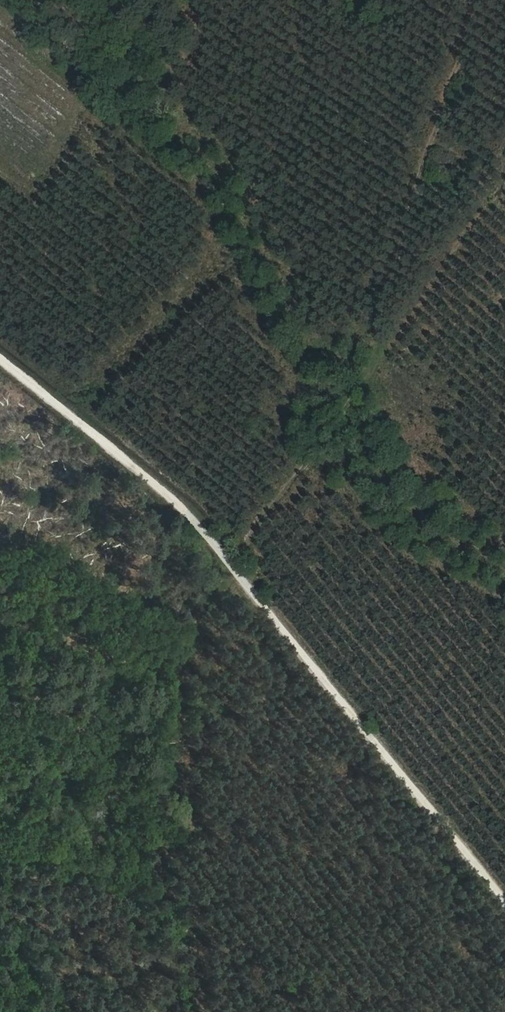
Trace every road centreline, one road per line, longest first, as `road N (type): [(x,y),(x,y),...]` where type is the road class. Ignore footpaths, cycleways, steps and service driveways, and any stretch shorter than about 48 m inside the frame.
road 1 (track): [(193,1011),(183,899),(157,871),(189,826),(173,768),(182,650),(504,176)]
road 2 (track): [(504,897),(204,520),(0,351)]
road 3 (track): [(368,374),(409,182),(470,0)]

